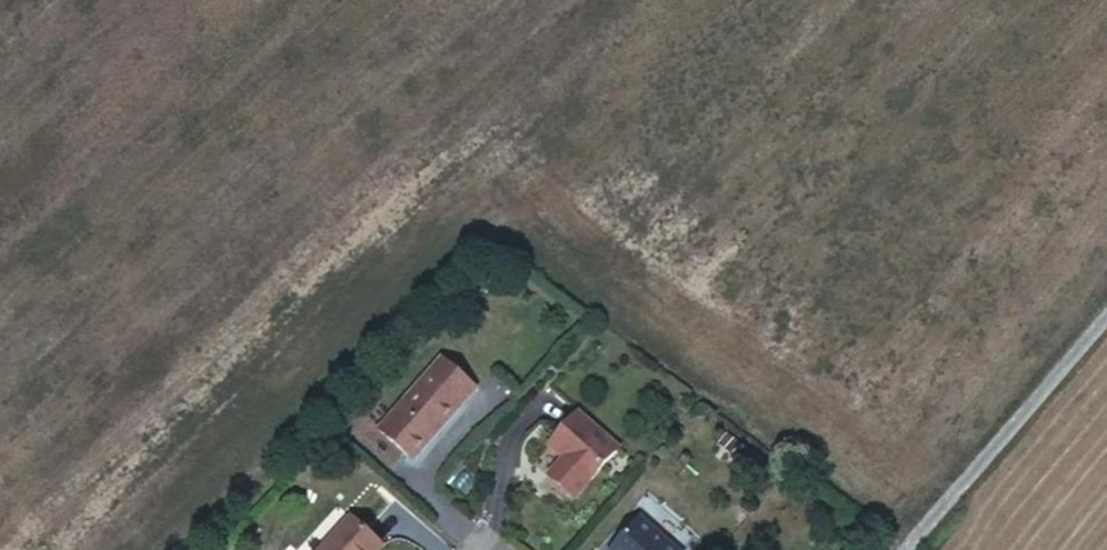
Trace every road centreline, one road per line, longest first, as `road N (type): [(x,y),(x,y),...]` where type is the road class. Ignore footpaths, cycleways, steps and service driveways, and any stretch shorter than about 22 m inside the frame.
road 1 (unclassified): [(906,549),(1106,318)]

